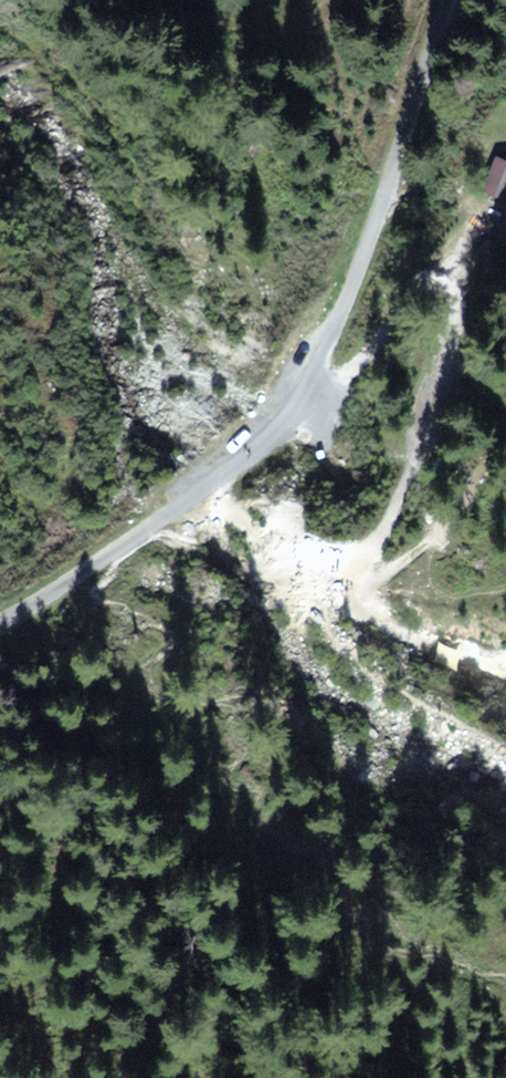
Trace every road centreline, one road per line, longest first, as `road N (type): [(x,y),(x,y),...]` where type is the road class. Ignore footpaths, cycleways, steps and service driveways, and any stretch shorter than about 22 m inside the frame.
road 1 (track): [(305,386),(350,367),(418,282),(453,291),(455,325),(359,600),(412,638),(505,676)]
road 2 (unclassified): [(109,554),(261,439),(305,386),(387,188),(449,0)]
road 3 (track): [(0,623),(109,554)]

